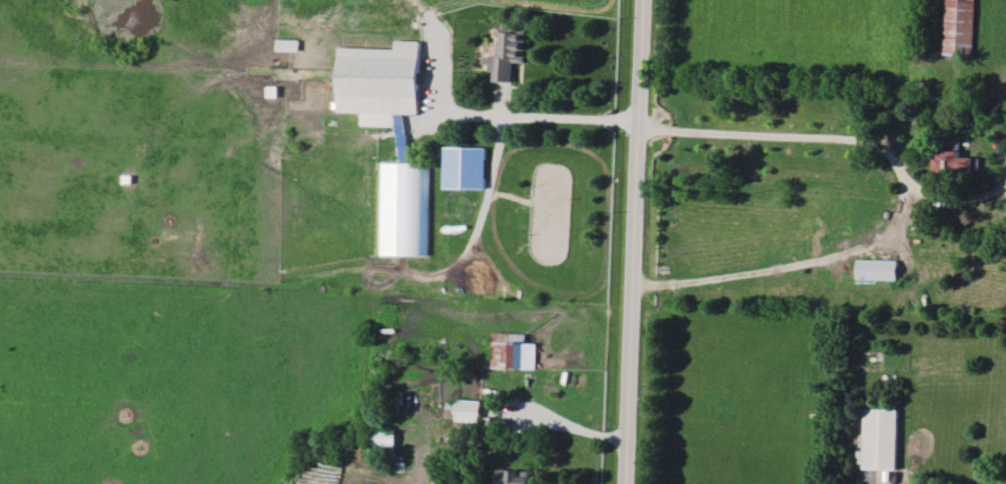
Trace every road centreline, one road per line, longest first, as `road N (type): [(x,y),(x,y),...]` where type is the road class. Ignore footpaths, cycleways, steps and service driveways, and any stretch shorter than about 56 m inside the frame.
road 1 (secondary): [(646,0),(626,483)]

